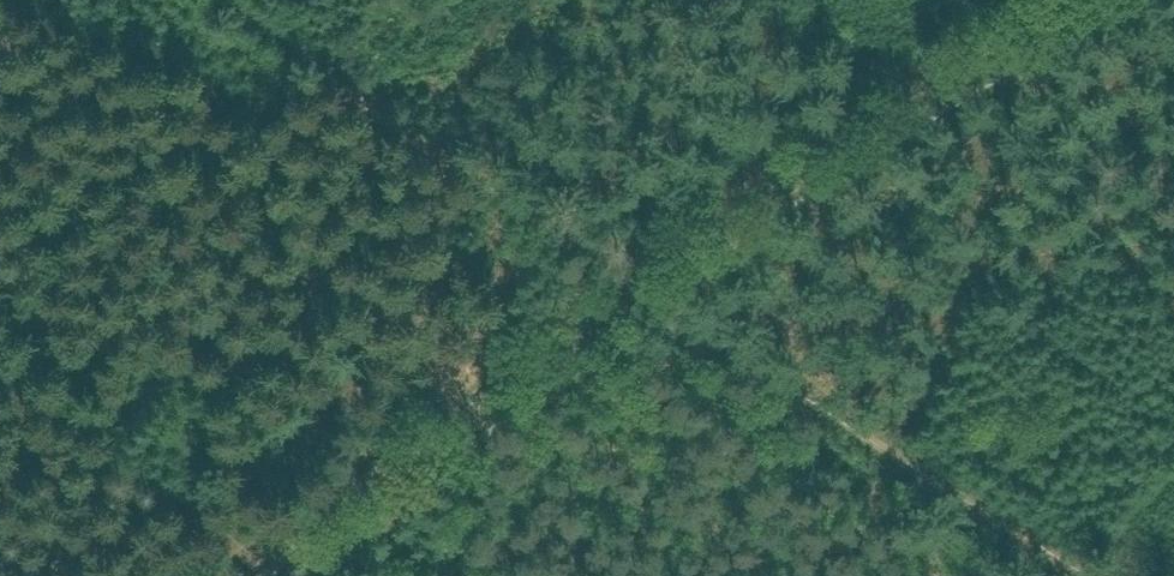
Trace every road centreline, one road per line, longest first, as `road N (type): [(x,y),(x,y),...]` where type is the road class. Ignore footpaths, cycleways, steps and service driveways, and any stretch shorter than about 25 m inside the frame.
road 1 (track): [(1077,575),(660,293),(266,0)]
road 2 (track): [(1021,0),(728,195),(257,575)]

